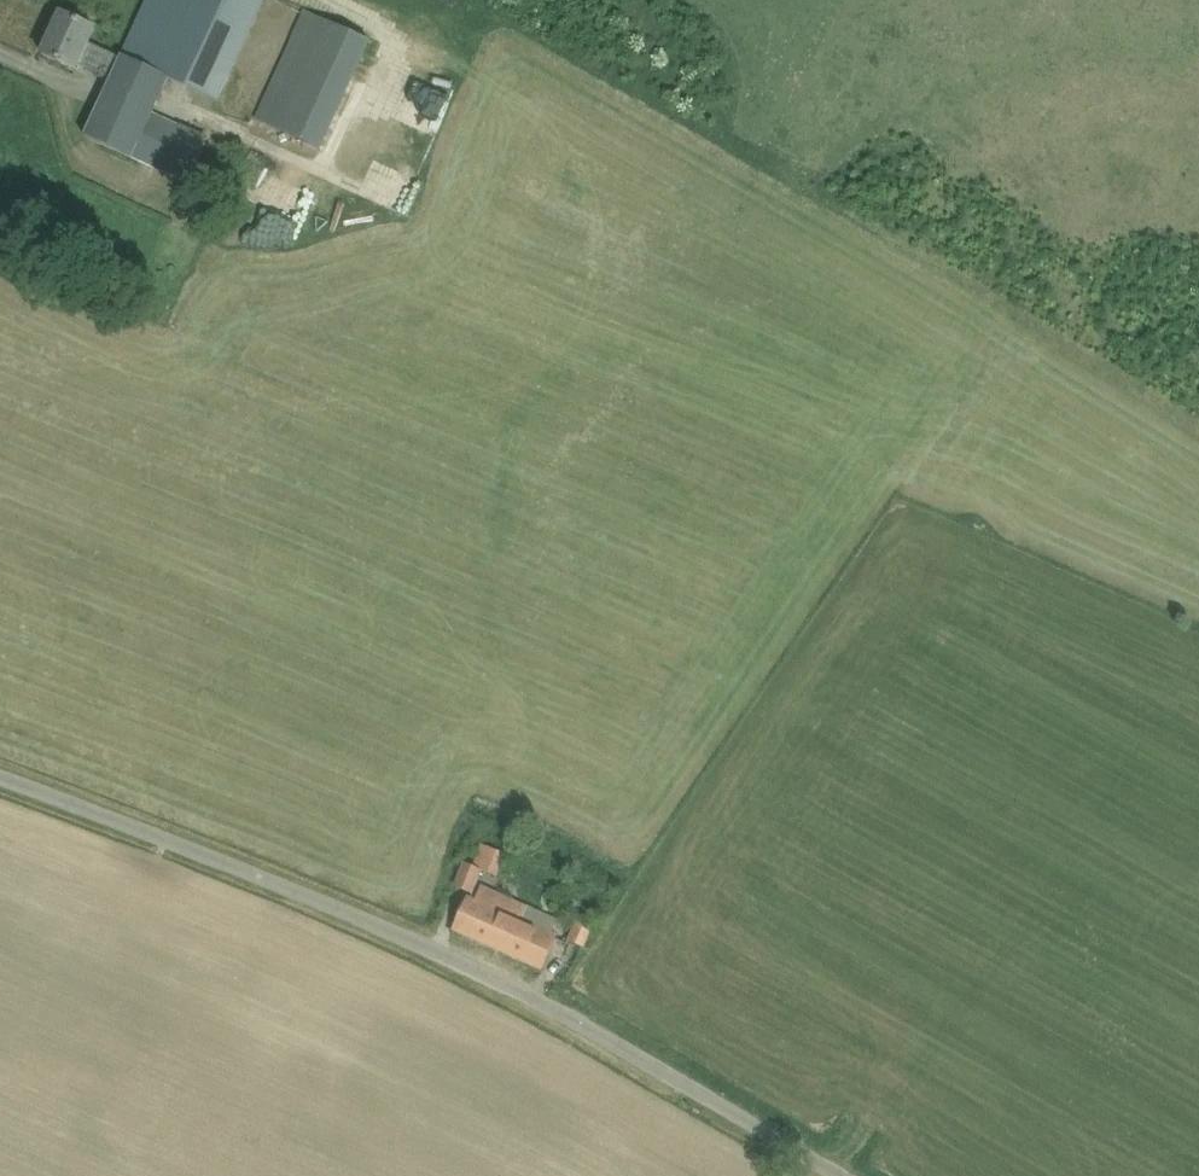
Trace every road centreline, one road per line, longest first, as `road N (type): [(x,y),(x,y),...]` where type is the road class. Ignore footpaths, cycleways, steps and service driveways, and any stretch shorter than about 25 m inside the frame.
road 1 (unclassified): [(839,1175),(541,1001),(423,944),(0,776)]

